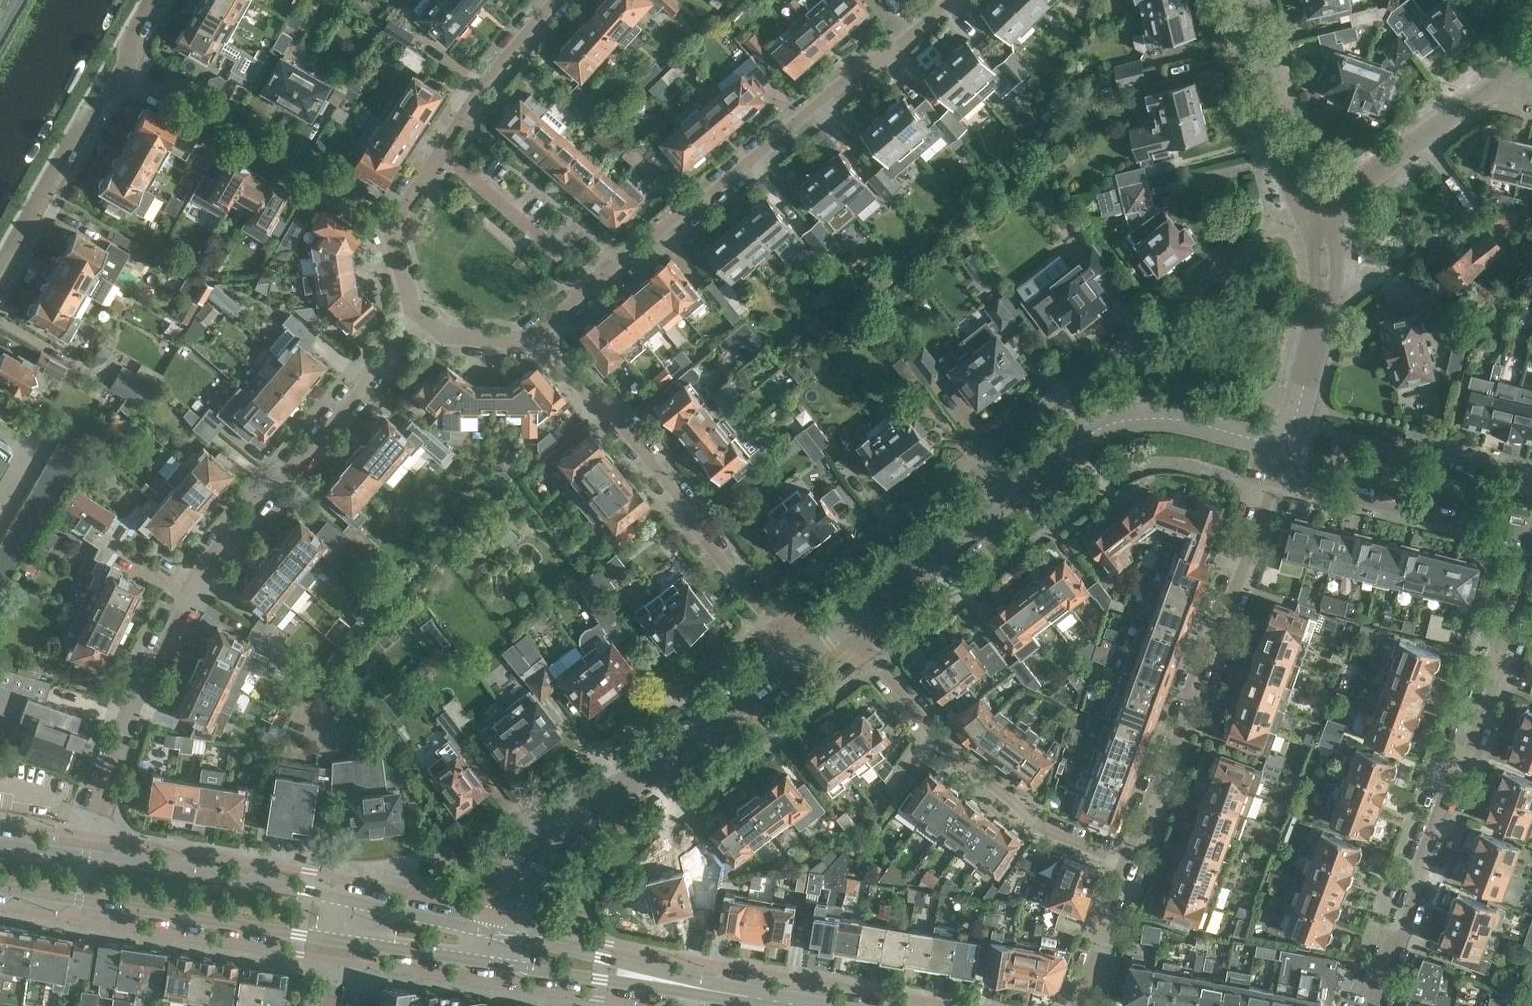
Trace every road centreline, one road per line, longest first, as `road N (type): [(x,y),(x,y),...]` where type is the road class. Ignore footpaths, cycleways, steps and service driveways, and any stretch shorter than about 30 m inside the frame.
road 1 (residential): [(86,856),(132,700),(221,539),(419,317)]
road 2 (residential): [(534,335),(949,0)]
road 3 (residential): [(845,622),(1102,426),(1153,418),(1249,438),(1289,432)]
road 4 (residential): [(1373,1005),(1531,550)]
road 5 (residential): [(799,658),(613,413),(534,335)]
road 6 (residential): [(1130,860),(1275,479)]
road 7 (residential): [(1130,860),(1045,825),(932,741),(845,622)]
road 8 (primary): [(0,890),(349,943)]
road 9 (residential): [(394,220),(120,69)]
road 10 (residential): [(555,822),(660,764),(799,658)]
road 11 (primary): [(358,896),(86,856)]
road 12 (residential): [(1275,479),(1531,542)]
road 13 (residential): [(1512,71),(1316,221)]
road 14 (residential): [(1531,476),(1294,420)]
road 15 (residential): [(1316,221),(1246,0)]
road 16 (residential): [(0,266),(120,69)]
road 17 (residential): [(1316,221),(1313,352),(1294,420)]
road 18 (residential): [(440,156),(559,0)]
road 19 (primary): [(699,987),(520,937)]
road 20 (primary): [(516,966),(699,987)]
road 21 (residential): [(440,156),(563,259)]
road 22 (primary): [(486,929),(358,896)]
road 23 (residential): [(555,822),(517,856),(486,929)]
road 24 (primary): [(349,943),(473,960)]
road 25 (residential): [(534,335),(441,334),(419,317)]
road 26 (residential): [(520,937),(531,881),(555,822)]

